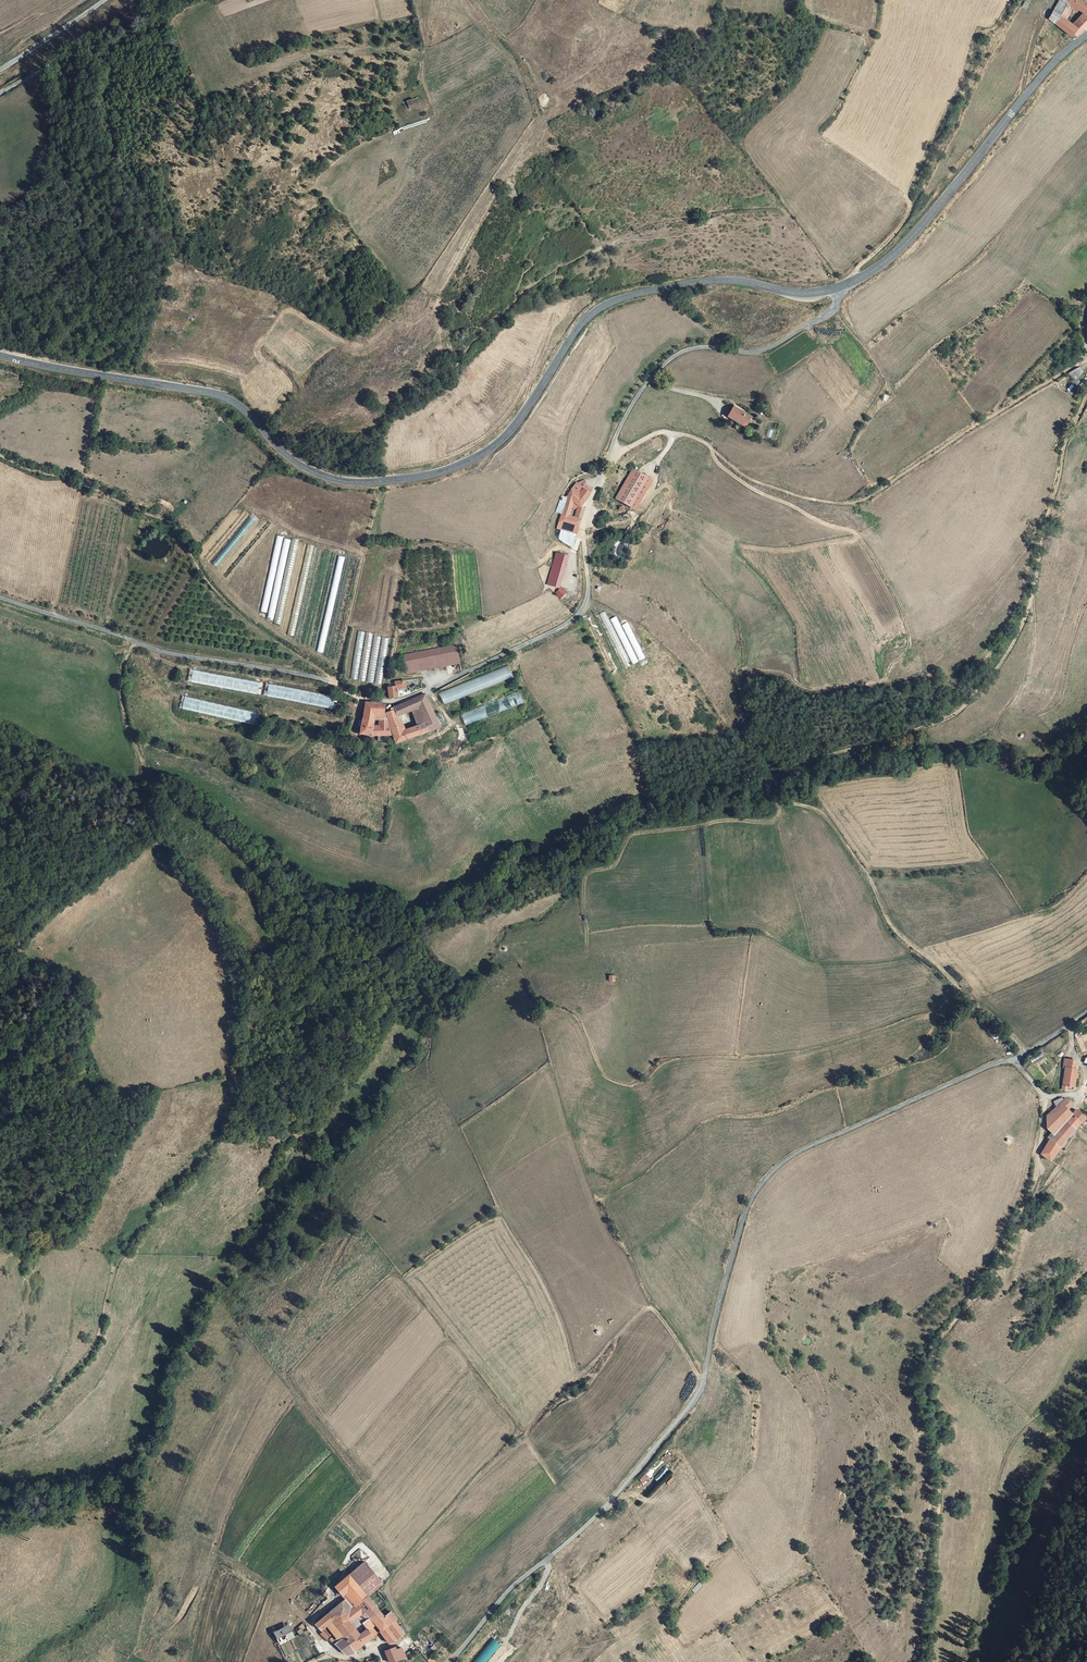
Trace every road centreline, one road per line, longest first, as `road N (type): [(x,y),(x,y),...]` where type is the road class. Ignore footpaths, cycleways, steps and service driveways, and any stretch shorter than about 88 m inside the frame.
road 1 (tertiary): [(845,287),(808,294),(732,281),(620,299),(577,329),(506,437),(479,457),(406,479),(356,483),(309,471),(253,418),(208,393),(0,356)]
road 2 (unclassified): [(451,1661),(508,1591),(607,1506),(701,1389),(748,1207),(770,1175),(804,1150),(1015,1061),(1086,1014)]
road 3 (track): [(1015,1061),(1023,1052),(1011,1033),(889,923),(865,869),(820,813),(771,797),(770,786),(808,764),(957,712),(1009,657),(1032,604),(1041,531),(1067,443),(1086,399)]
road 4 (track): [(134,642),(121,691),(140,760),(178,858),(233,962),(242,1005),(226,1129),(118,1264),(84,1365),(0,1438)]
road 5 (unclassified): [(598,488),(584,527),(587,600),(574,620),(401,701),(361,700),(327,680),(179,654),(0,598)]
road 6 (track): [(929,1661),(939,1505),(927,1378),(1036,1184),(1045,1099)]
road 7 (track): [(1086,362),(869,500),(848,504),(755,482),(710,447),(672,433)]
road 8 (track): [(327,680),(211,586),(169,522),(0,454)]
road 9 (tertiary): [(1086,34),(1039,78),(904,247),(845,287)]
road 10 (unclassified): [(598,488),(618,431),(664,365),(695,348),(764,351),(809,326),(845,287)]
road 11 (residential): [(176,0),(0,94)]

